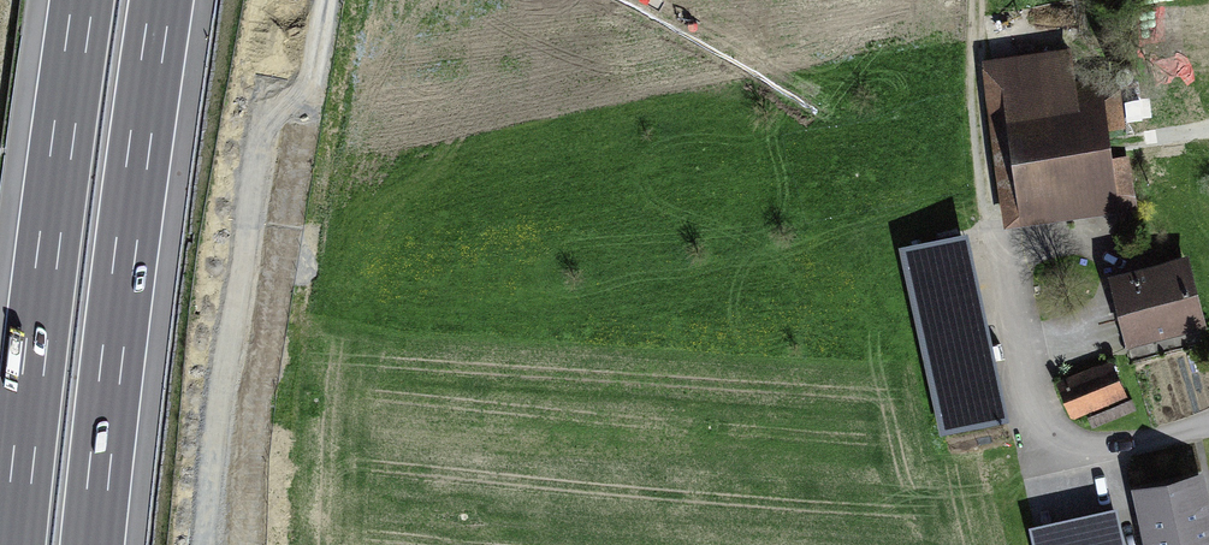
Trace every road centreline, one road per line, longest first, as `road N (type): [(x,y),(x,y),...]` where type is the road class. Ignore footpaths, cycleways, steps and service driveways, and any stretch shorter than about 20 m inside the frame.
road 1 (primary): [(296,0),(220,544)]
road 2 (motorway): [(83,0),(15,544)]
road 3 (motorway): [(93,544),(161,0)]

